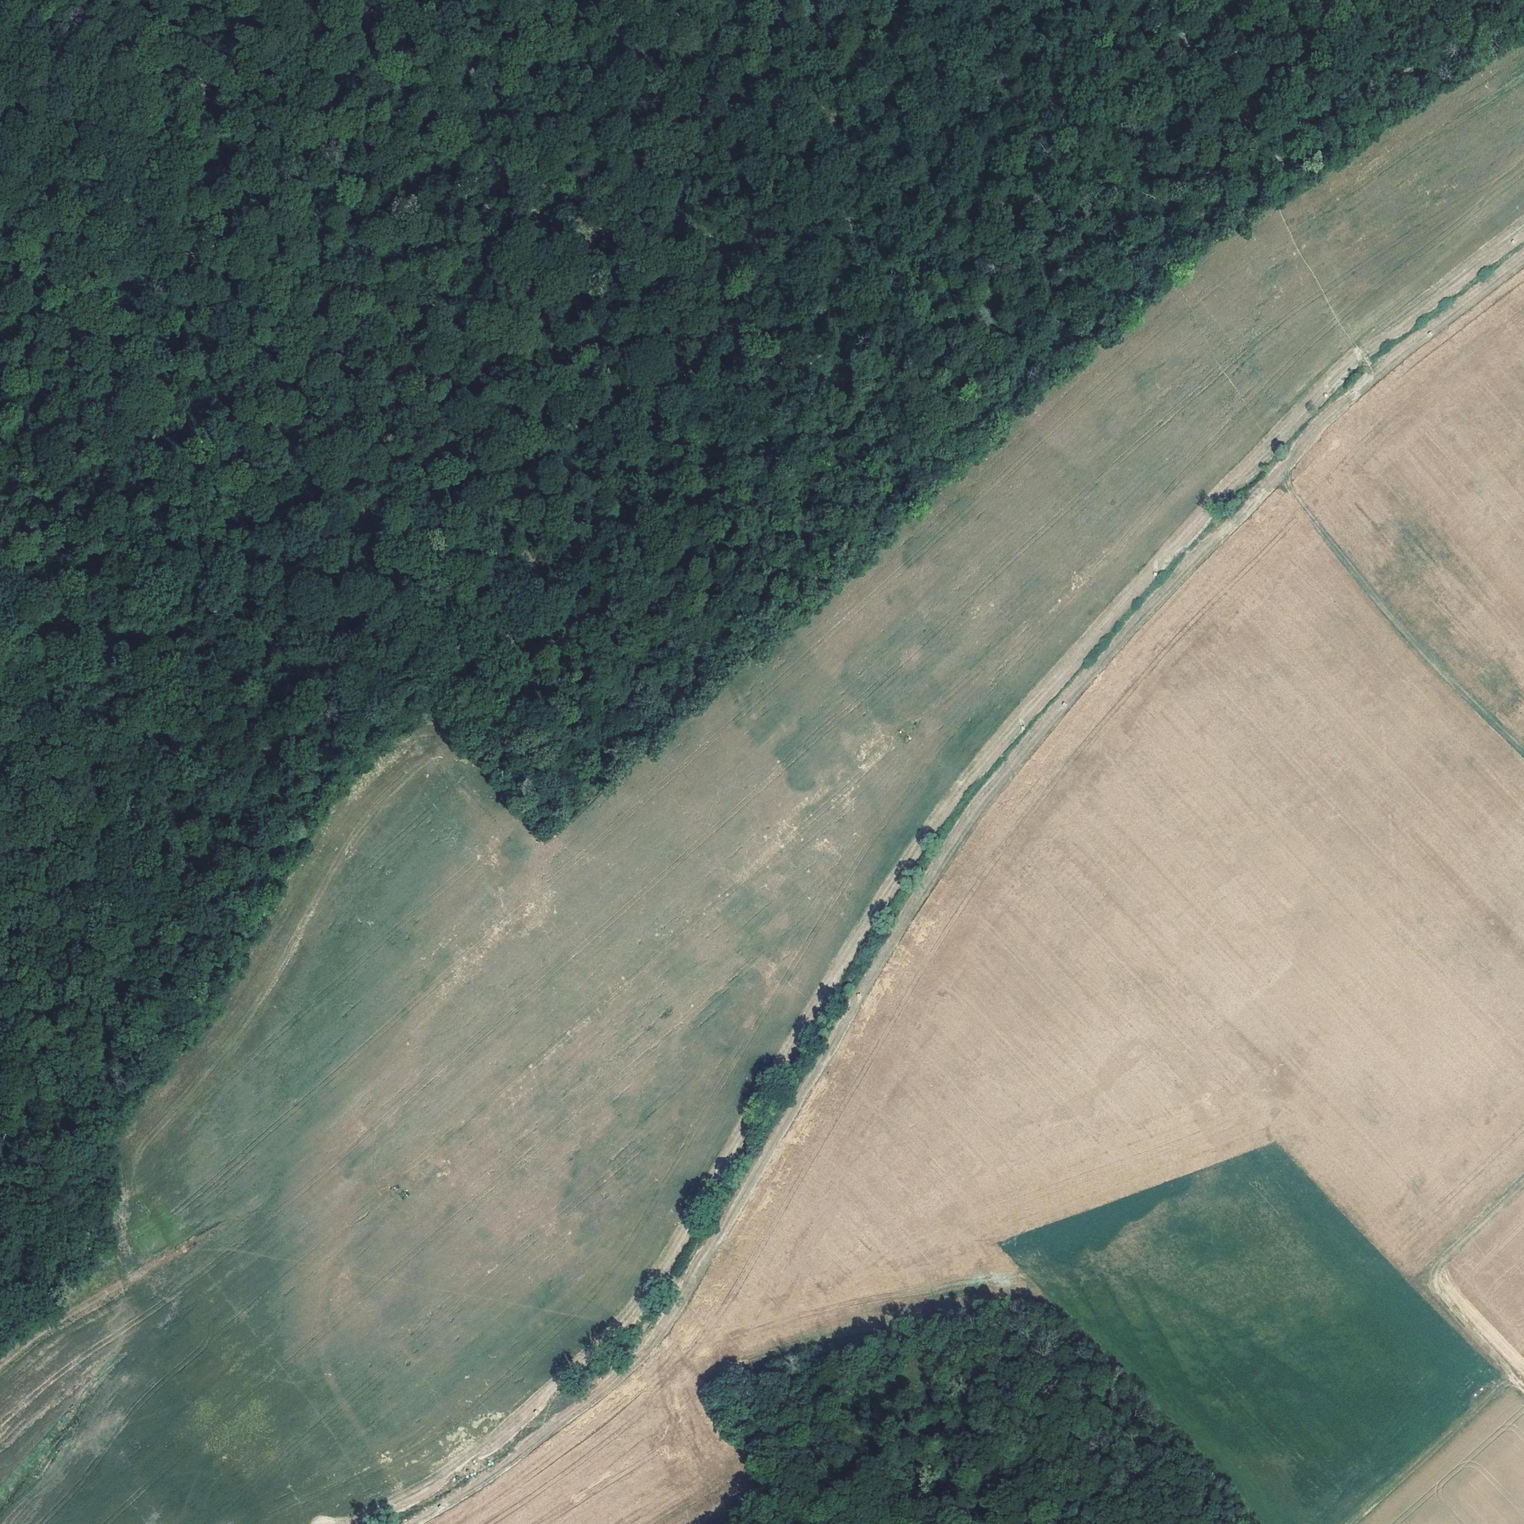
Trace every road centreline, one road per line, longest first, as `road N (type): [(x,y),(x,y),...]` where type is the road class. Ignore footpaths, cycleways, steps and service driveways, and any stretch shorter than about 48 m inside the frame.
road 1 (track): [(1523,751),(1391,613),(1291,476),(1293,454),(1366,374),(1361,350),(1301,185),(1147,0)]
road 2 (track): [(1523,1396),(1420,1283),(1523,1181)]
road 3 (track): [(1515,1386),(1356,1523)]

